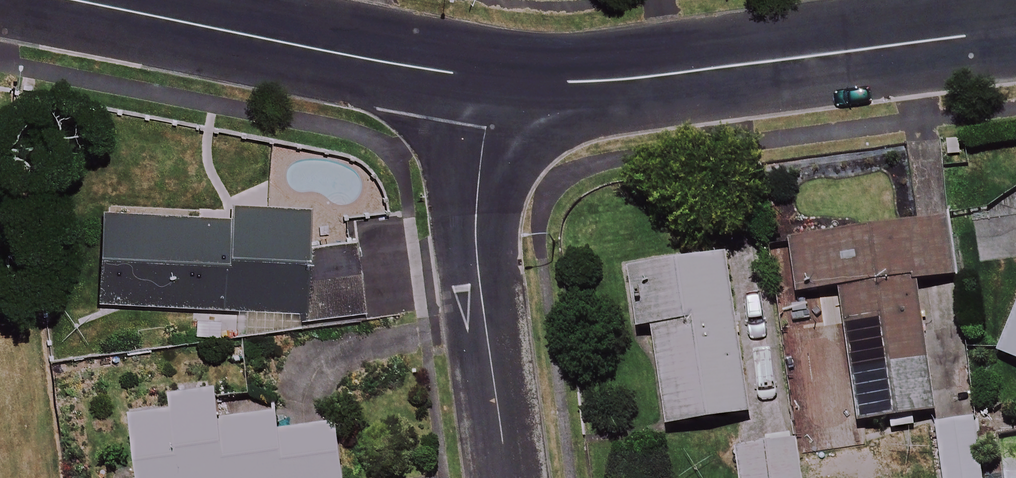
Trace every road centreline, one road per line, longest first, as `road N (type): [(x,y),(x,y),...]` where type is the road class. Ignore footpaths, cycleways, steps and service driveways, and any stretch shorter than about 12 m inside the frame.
road 1 (residential): [(488,74),(607,78),(995,33)]
road 2 (residential): [(488,74),(477,228),(506,477)]
road 3 (residential): [(107,0),(488,74)]

